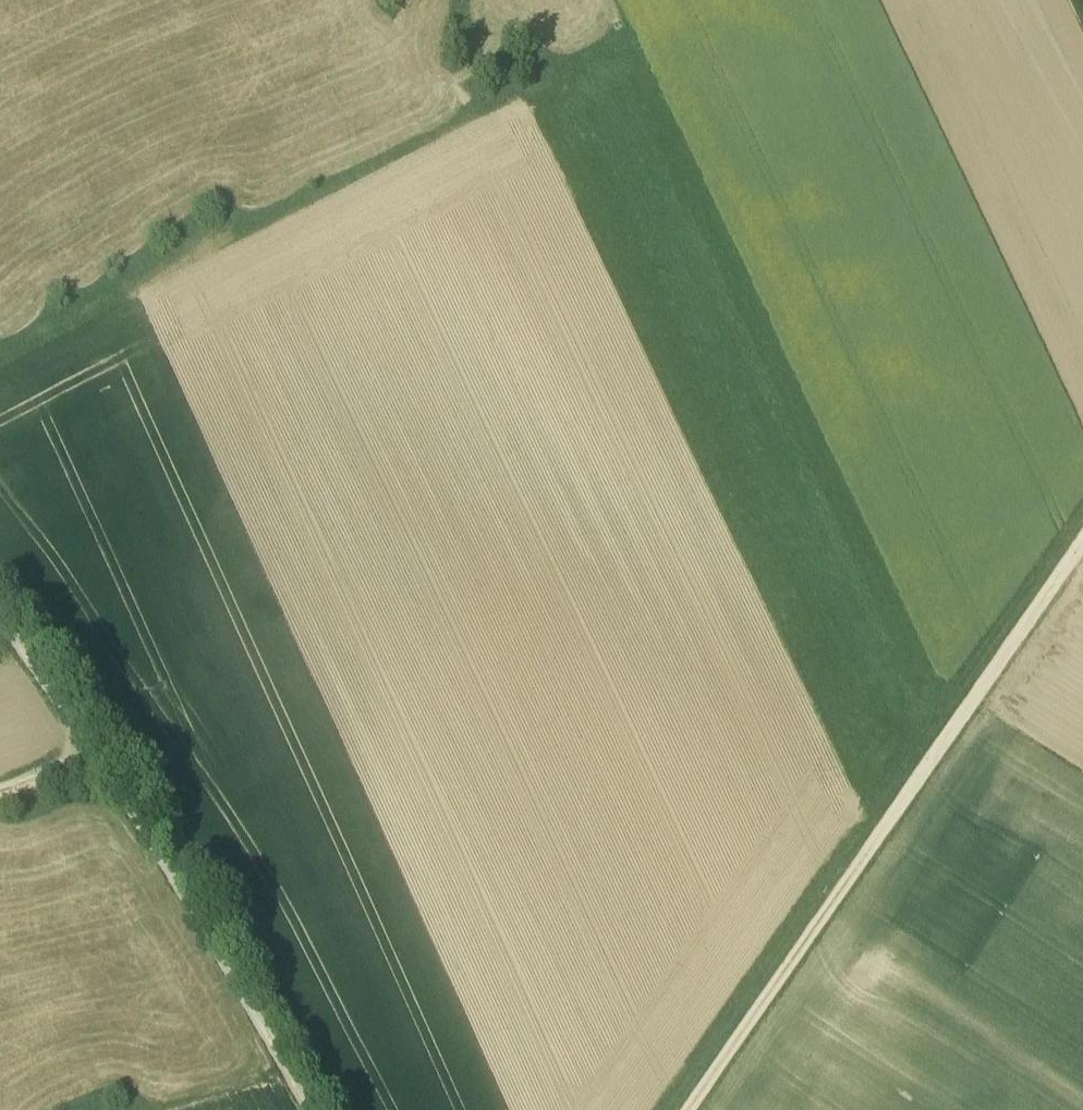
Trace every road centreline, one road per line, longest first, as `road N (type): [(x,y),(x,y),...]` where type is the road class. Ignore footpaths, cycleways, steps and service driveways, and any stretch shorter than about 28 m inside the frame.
road 1 (track): [(0,350),(636,36)]
road 2 (track): [(688,1109),(1082,547)]
road 3 (track): [(313,1109),(130,795),(82,738)]
road 4 (track): [(82,738),(0,610)]

